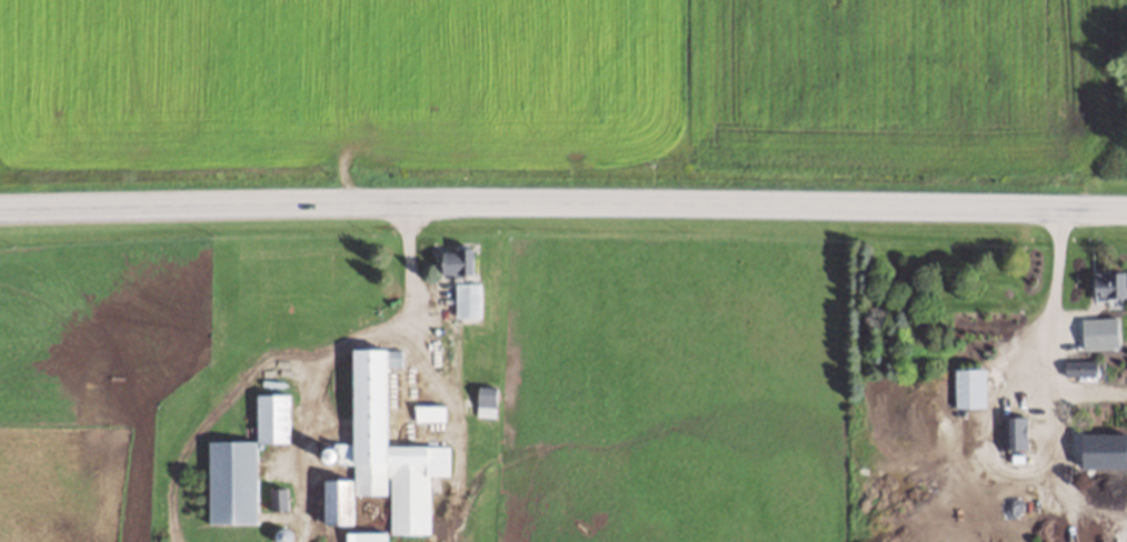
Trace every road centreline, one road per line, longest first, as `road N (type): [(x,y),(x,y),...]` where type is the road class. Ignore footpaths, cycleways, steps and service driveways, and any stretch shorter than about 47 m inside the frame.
road 1 (secondary): [(0,209),(430,201),(1126,210)]

